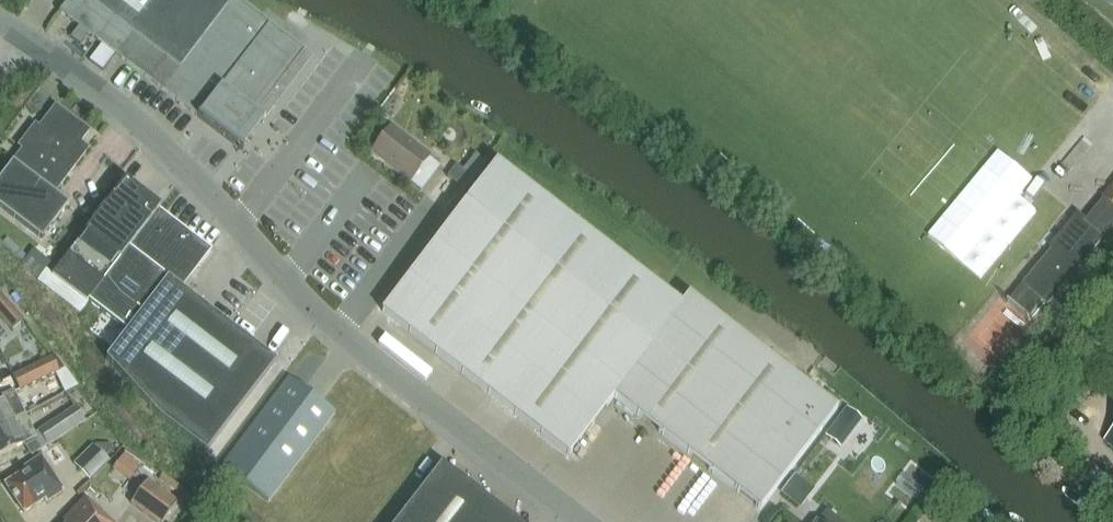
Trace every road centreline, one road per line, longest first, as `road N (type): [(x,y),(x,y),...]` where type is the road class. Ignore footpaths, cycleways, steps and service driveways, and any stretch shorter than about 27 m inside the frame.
road 1 (residential): [(585,521),(340,333),(134,118),(0,29)]

